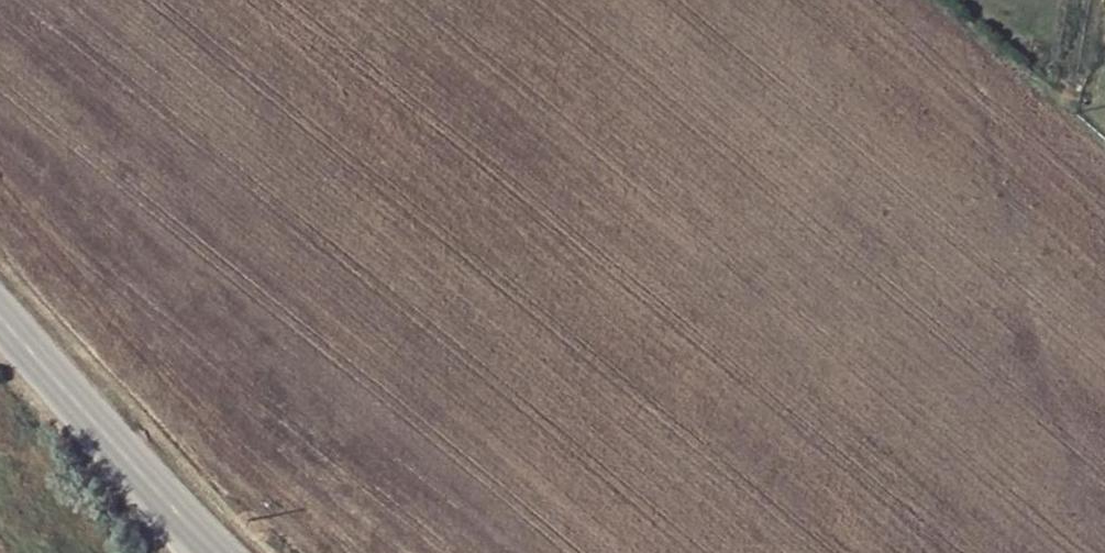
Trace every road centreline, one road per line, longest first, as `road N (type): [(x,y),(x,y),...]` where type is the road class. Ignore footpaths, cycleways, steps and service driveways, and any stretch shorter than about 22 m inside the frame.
road 1 (tertiary): [(0,316),(214,552)]

